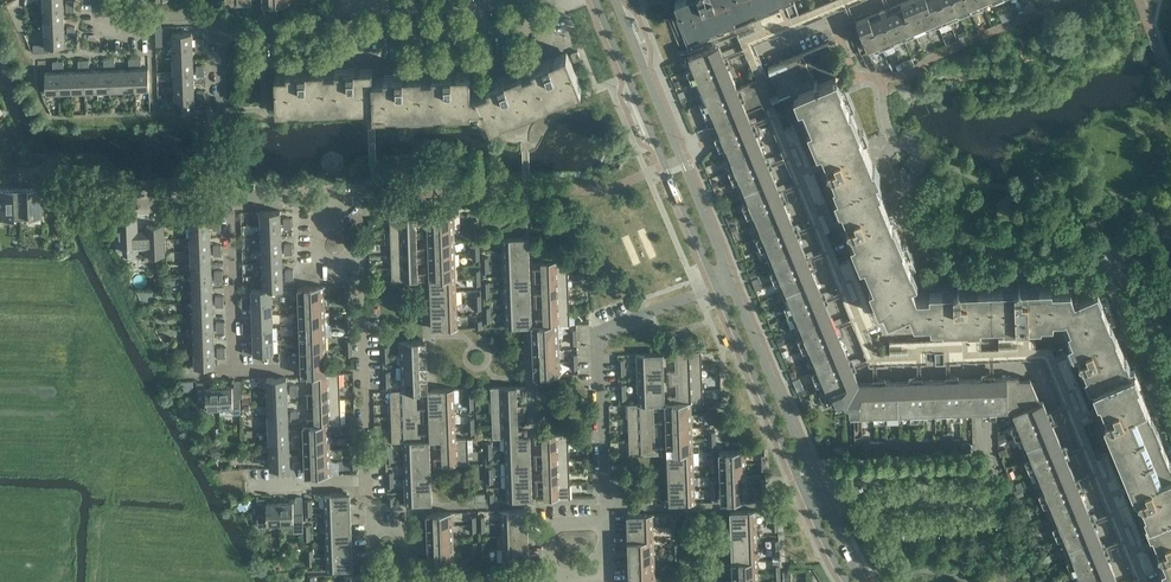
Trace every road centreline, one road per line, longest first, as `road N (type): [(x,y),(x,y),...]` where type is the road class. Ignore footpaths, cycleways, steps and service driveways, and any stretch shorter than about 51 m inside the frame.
road 1 (unclassified): [(1170,430),(1144,317),(1123,282),(1110,270),(1073,268),(954,272),(932,254),(903,182)]
road 2 (residential): [(599,519),(594,337),(717,284)]
road 3 (tertiary): [(596,0),(717,284)]
road 4 (tertiary): [(730,278),(618,0)]
road 5 (tertiary): [(822,496),(730,278)]
road 6 (tertiary): [(717,284),(810,501)]
road 7 (residential): [(363,482),(357,261)]
road 8 (residential): [(234,371),(229,199)]
road 9 (unclassified): [(822,496),(859,477),(986,472)]
road 10 (residential): [(229,199),(219,33)]
road 11 (residential): [(480,29),(547,27),(547,50),(520,62),(481,64)]
road 12 (residential): [(219,33),(205,14),(99,17),(98,0)]
road 13 (residential): [(219,33),(320,29),(341,8)]
road 14 (residential): [(229,199),(107,205)]
road 15 (residential): [(481,64),(385,67),(361,59)]
road 16 (residential): [(360,33),(480,29)]

